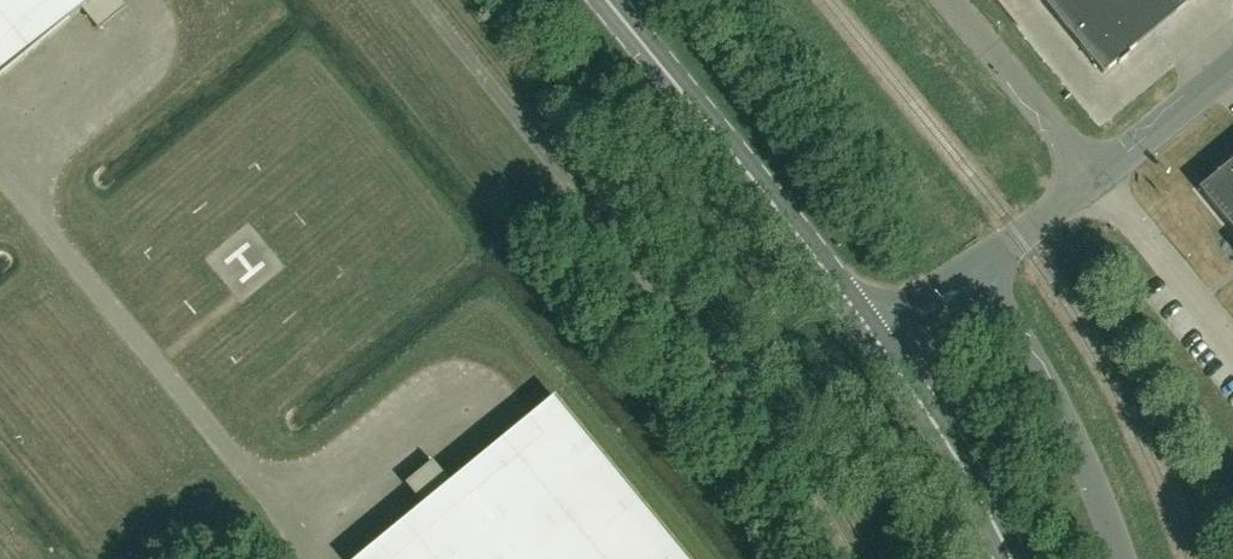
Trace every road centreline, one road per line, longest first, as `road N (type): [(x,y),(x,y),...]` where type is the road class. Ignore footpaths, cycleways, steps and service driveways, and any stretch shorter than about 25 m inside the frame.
road 1 (tertiary): [(879,343),(608,0)]
road 2 (tertiary): [(983,270),(1094,478),(1123,558)]
road 3 (tertiary): [(1011,558),(960,462),(879,343)]
road 4 (unclassified): [(948,0),(1094,181)]
road 5 (unclassified): [(1094,181),(1232,66)]
road 6 (unclassified): [(983,270),(1094,181)]
road 7 (tertiary): [(879,343),(983,270)]

